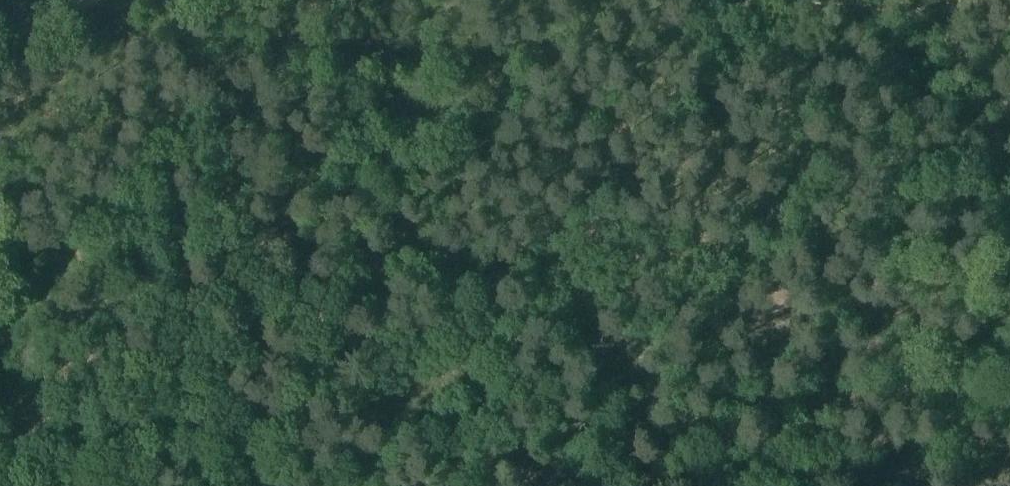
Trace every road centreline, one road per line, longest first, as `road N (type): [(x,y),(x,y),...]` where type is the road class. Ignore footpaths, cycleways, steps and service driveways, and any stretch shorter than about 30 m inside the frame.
road 1 (track): [(1009,123),(977,91),(912,50),(793,0)]

